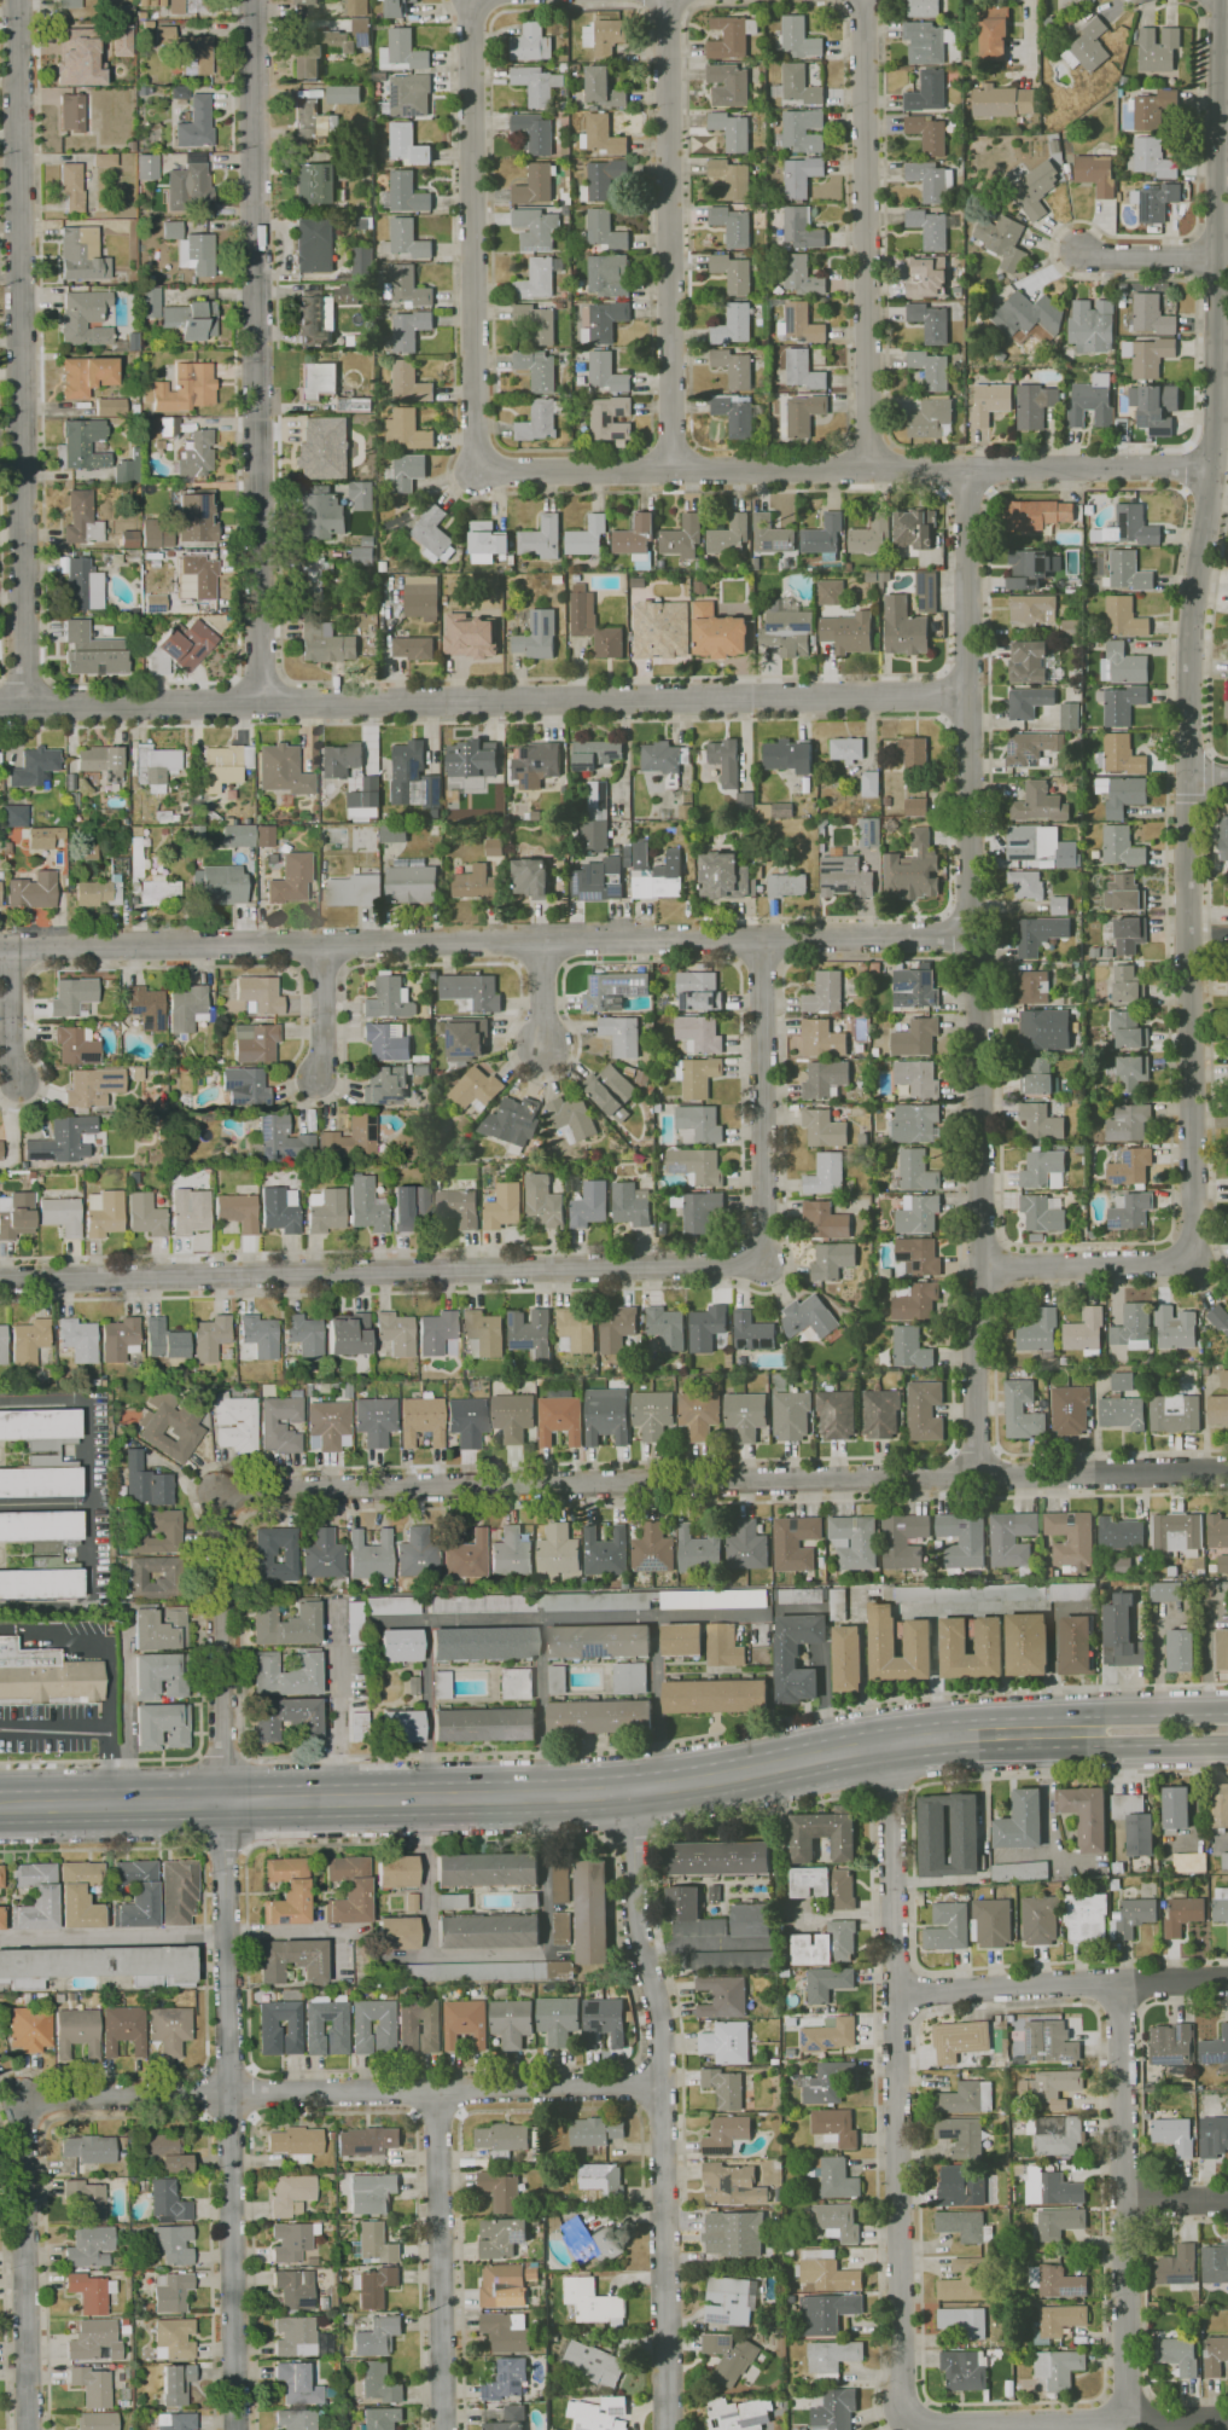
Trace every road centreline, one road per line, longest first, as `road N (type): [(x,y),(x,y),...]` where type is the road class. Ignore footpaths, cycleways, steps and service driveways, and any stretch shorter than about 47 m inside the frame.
road 1 (residential): [(1220,0),(1216,428),(1189,663),(1187,778),(1194,1263)]
road 2 (primary): [(0,1822),(634,1809),(896,1759),(1104,1745)]
road 3 (primary): [(1101,1717),(895,1732),(545,1781),(0,1791)]
road 4 (residential): [(762,938),(762,1259),(744,1266),(0,1284)]
road 5 (residential): [(962,468),(985,1284),(974,1359),(977,1475)]
road 6 (residential): [(1227,1471),(220,1492)]
road 7 (residential): [(971,938),(0,949)]
road 8 (residential): [(967,695),(0,706)]
road 9 (residential): [(220,1492),(236,2429)]
road 10 (residential): [(17,0),(24,706)]
road 11 (residential): [(253,0),(262,703)]
road 12 (residential): [(895,1732),(898,2394),(909,2420)]
road 13 (residential): [(633,1773),(636,1915),(660,2023),(668,2429)]
road 14 (residential): [(662,2084),(22,2098)]
road 15 (residential): [(1211,469),(673,470)]
road 16 (residential): [(475,471),(471,0)]
road 17 (residential): [(668,0),(673,470)]
road 18 (residential): [(864,0),(868,468)]
road 19 (residential): [(1119,1983),(1128,2422)]
road 20 (residential): [(442,2090),(445,2429)]
road 21 (residential): [(1227,1981),(895,1996)]
road 22 (residential): [(22,2098),(28,2429)]
road 23 (residential): [(1227,2419),(936,2429),(909,2420)]
road 24 (residential): [(1194,1263),(984,1265)]
road 25 (residential): [(673,470),(475,471)]
road 26 (residential): [(11,949),(11,1057),(23,1085)]
road 27 (residential): [(1217,259),(1079,250)]
road 28 (residential): [(322,944),(316,1078)]
road 29 (primary): [(1227,1715),(1101,1717)]
road 30 (primary): [(1104,1745),(1227,1743)]

